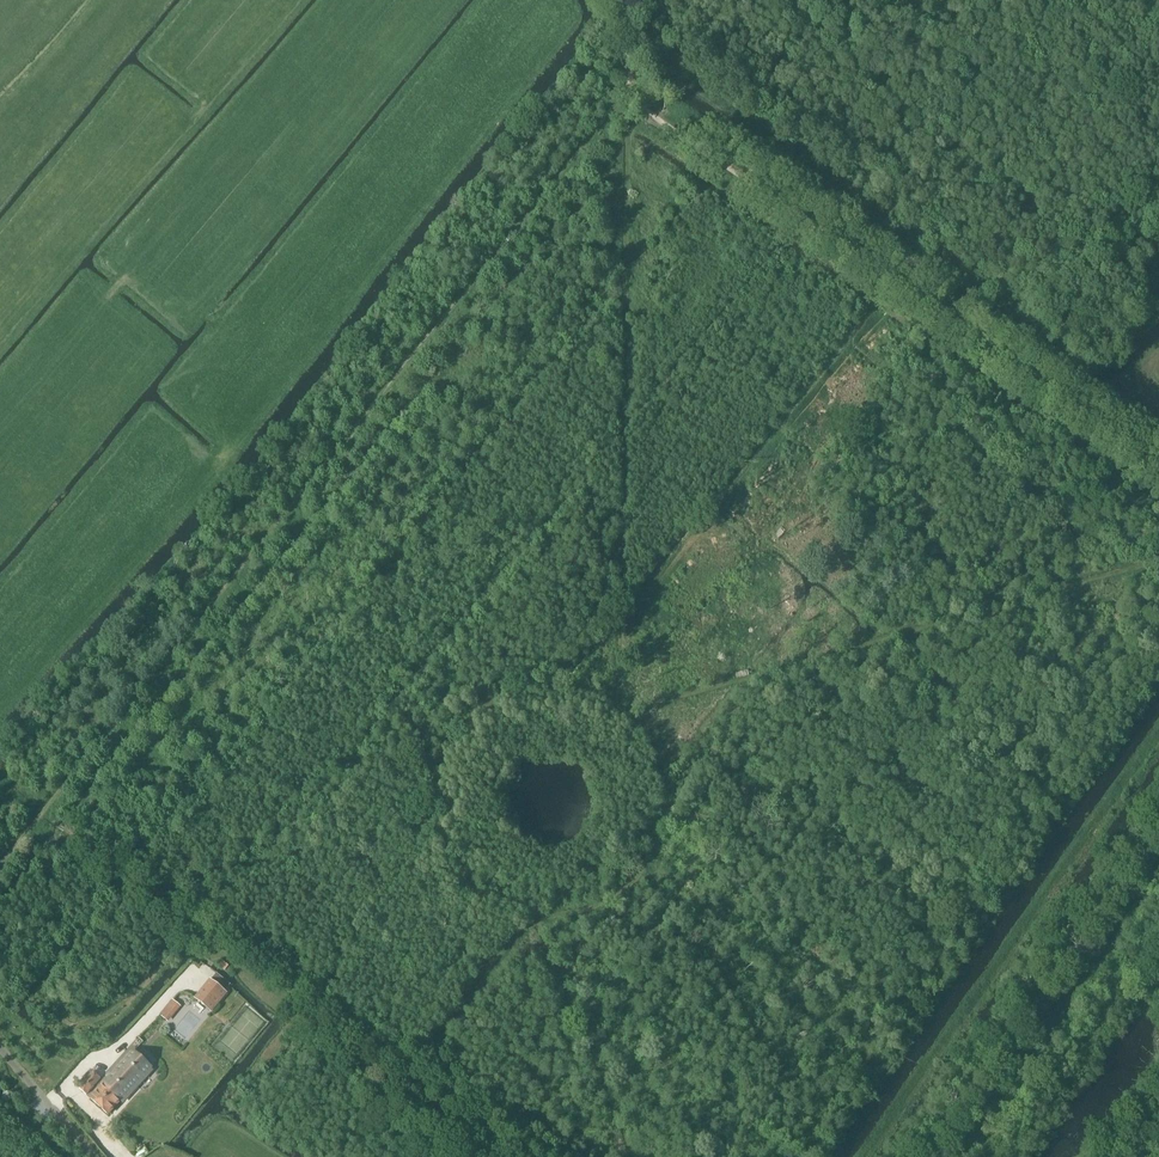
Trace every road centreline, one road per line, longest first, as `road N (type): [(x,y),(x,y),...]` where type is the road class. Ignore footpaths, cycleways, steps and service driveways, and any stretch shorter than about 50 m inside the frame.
road 1 (track): [(1037,374),(628,95)]
road 2 (track): [(1158,464),(1037,374)]
road 3 (residential): [(93,1156),(0,1051)]

